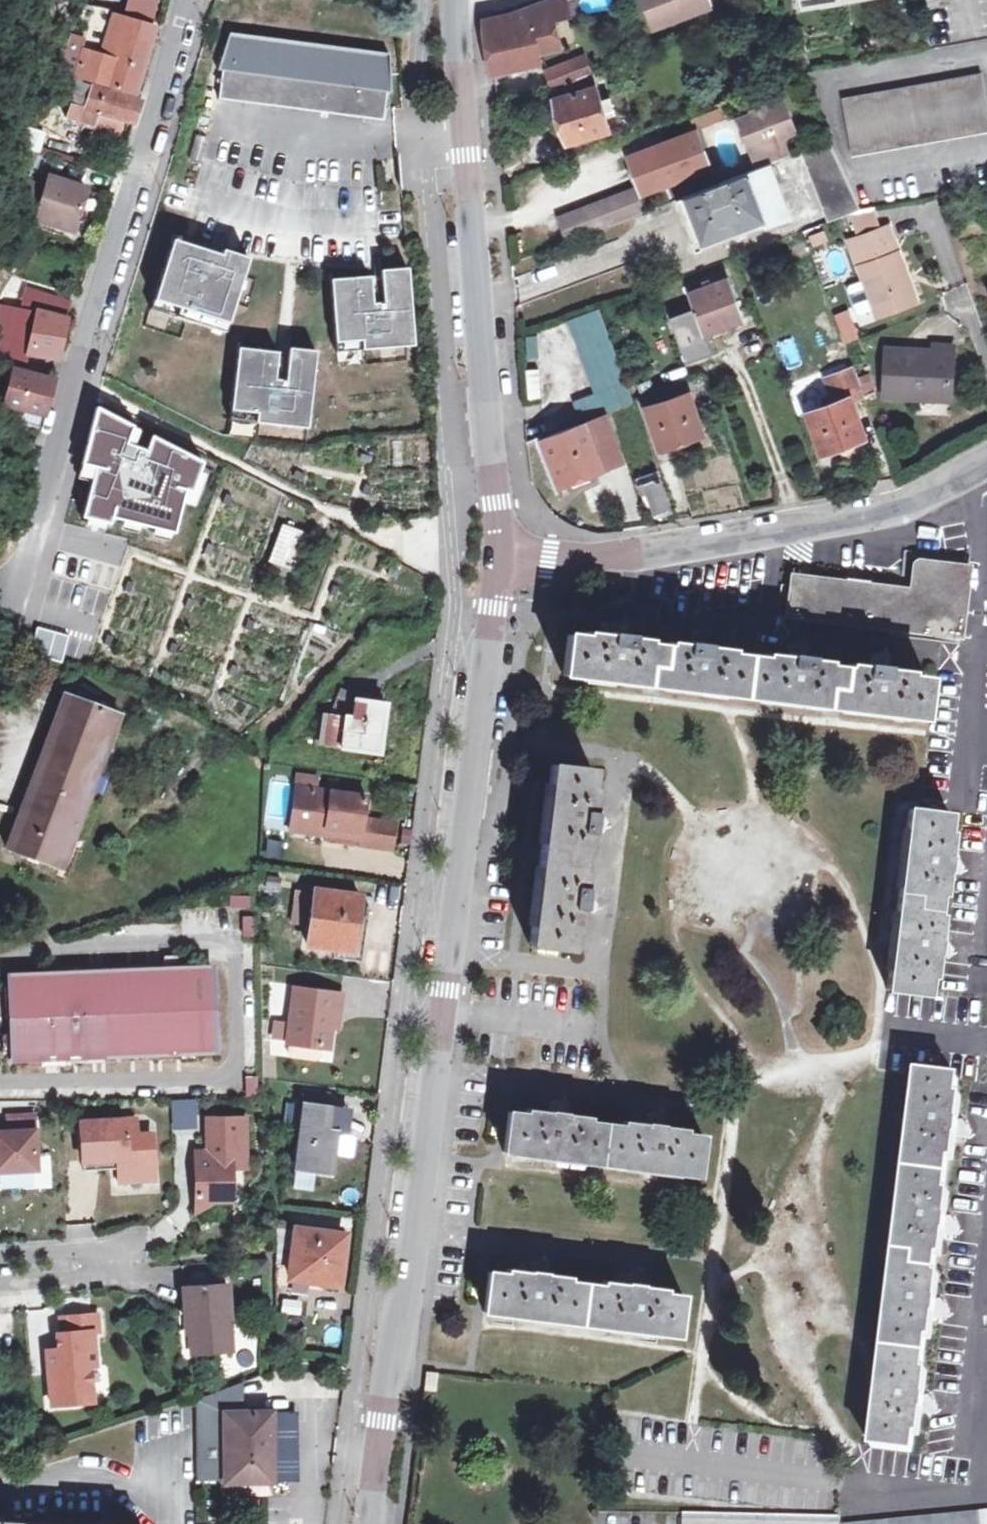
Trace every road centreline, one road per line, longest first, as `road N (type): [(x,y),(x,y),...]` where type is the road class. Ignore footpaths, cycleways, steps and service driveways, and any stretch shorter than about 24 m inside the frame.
road 1 (tertiary): [(374,1523),(496,552)]
road 2 (unclassified): [(187,0),(0,652)]
road 3 (tertiary): [(455,0),(496,552)]
road 4 (residential): [(496,552),(598,560),(799,528),(890,510),(986,465)]
road 5 (residential): [(986,1492),(634,1455)]
road 6 (residential): [(986,540),(970,776),(986,778)]
road 7 (residential): [(0,1279),(124,1269)]

